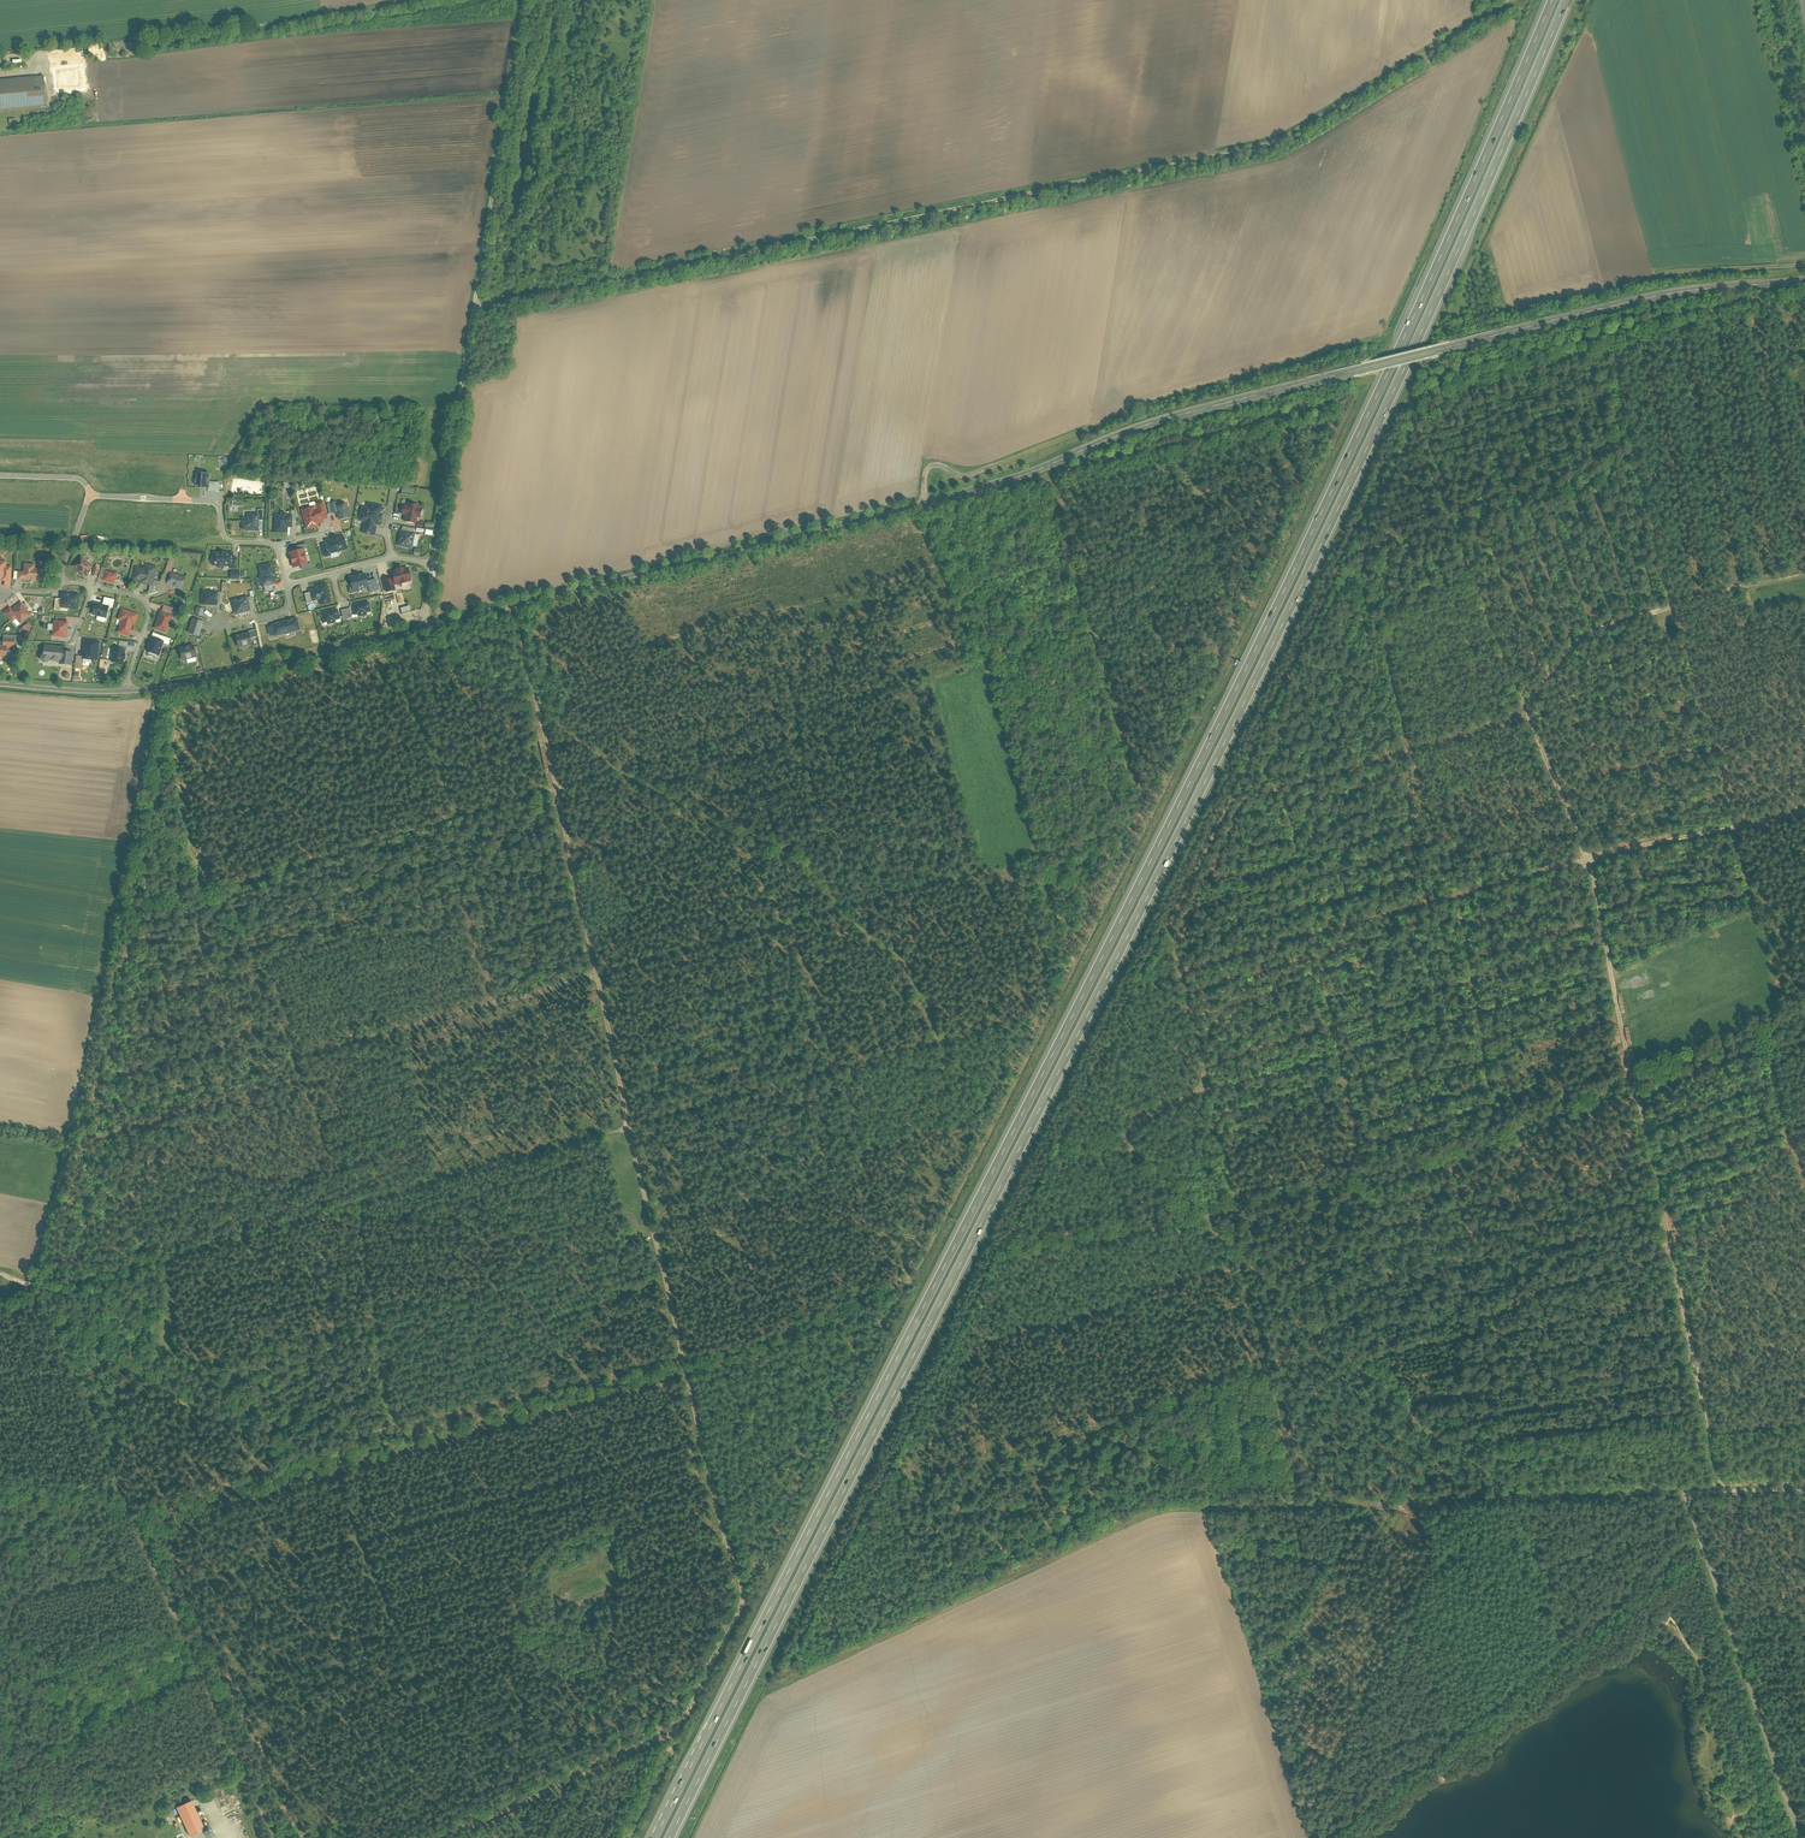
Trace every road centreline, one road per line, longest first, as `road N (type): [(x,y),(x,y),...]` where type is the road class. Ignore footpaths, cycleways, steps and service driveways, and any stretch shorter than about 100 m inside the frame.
road 1 (motorway): [(1553,0),(1271,617),(655,1837)]
road 2 (motorway): [(670,1837),(1284,623),(1567,0)]
road 3 (tertiary): [(1804,278),(1652,297),(1369,367),(1165,420),(926,504),(427,625)]
road 4 (track): [(1804,1053),(1388,1186),(1342,1197),(1271,1196),(1202,1220),(1416,1421),(1475,1399),(1685,1359)]
road 5 (track): [(473,308),(1283,140),(1515,0)]
road 6 (track): [(0,1274),(49,1284),(941,1049)]
road 7 (unclassified): [(1694,1501),(1148,1517),(769,1701)]
road 8 (track): [(1715,1500),(1578,857)]
road 9 (track): [(686,1727),(746,1600),(629,1134)]
road 10 (track): [(164,687),(40,1282)]
road 11 (unclassified): [(523,0),(434,562)]
road 12 (track): [(941,1049),(906,974),(783,856),(674,809),(538,716)]
road 13 (track): [(952,587),(926,504),(931,466),(975,474),(1149,406),(1275,368)]
road 14 (track): [(1578,857),(1528,709),(1548,671),(1605,624),(1804,572)]
road 15 (track): [(538,716),(629,1134)]
road 16 (residential): [(434,562),(391,558),(288,585),(276,541),(226,539),(212,503),(95,497)]
road 17 (unclassified): [(1694,1501),(1800,1837)]
road 18 (tertiary): [(427,625),(195,684),(129,692)]
road 19 (track): [(1529,714),(1239,799)]
road 20 (track): [(686,1727),(442,1837)]
road 21 (residential): [(129,692),(147,605),(64,584)]
road 22 (track): [(1804,262),(1674,274)]
road 23 (tertiary): [(129,692),(0,686)]

